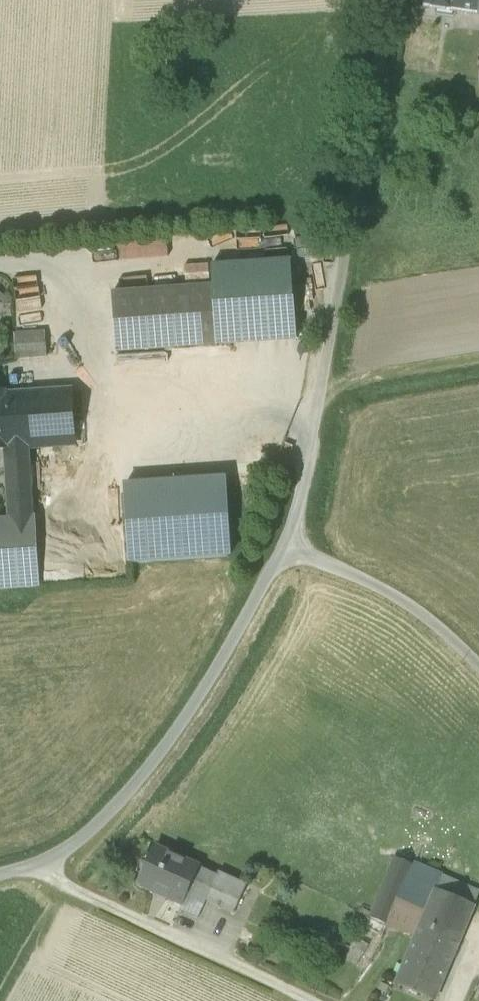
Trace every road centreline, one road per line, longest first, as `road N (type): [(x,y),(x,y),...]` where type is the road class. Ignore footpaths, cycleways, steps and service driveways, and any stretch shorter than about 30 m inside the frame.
road 1 (unclassified): [(281,534),(390,0)]
road 2 (unclassified): [(0,875),(54,864),(171,729),(281,534)]
road 3 (unclassified): [(281,534),(391,592),(478,666)]

